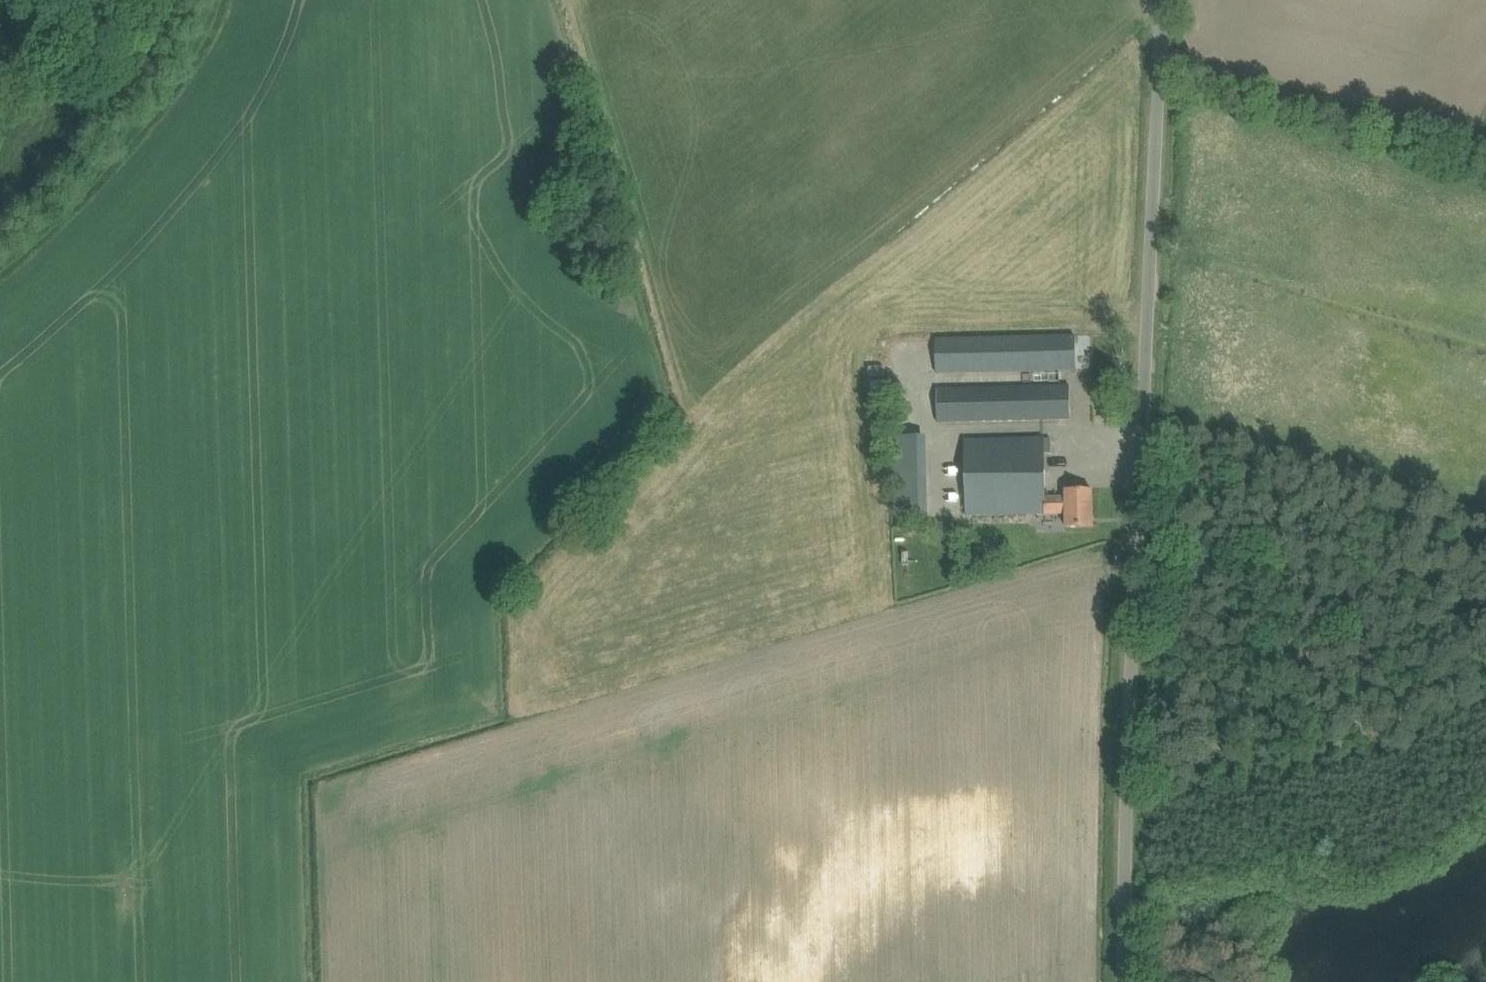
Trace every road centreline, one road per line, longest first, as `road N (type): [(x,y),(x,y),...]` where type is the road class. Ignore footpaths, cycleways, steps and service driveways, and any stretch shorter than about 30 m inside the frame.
road 1 (unclassified): [(1130,981),(1132,451),(1154,0)]
road 2 (track): [(0,264),(55,219),(202,0)]

